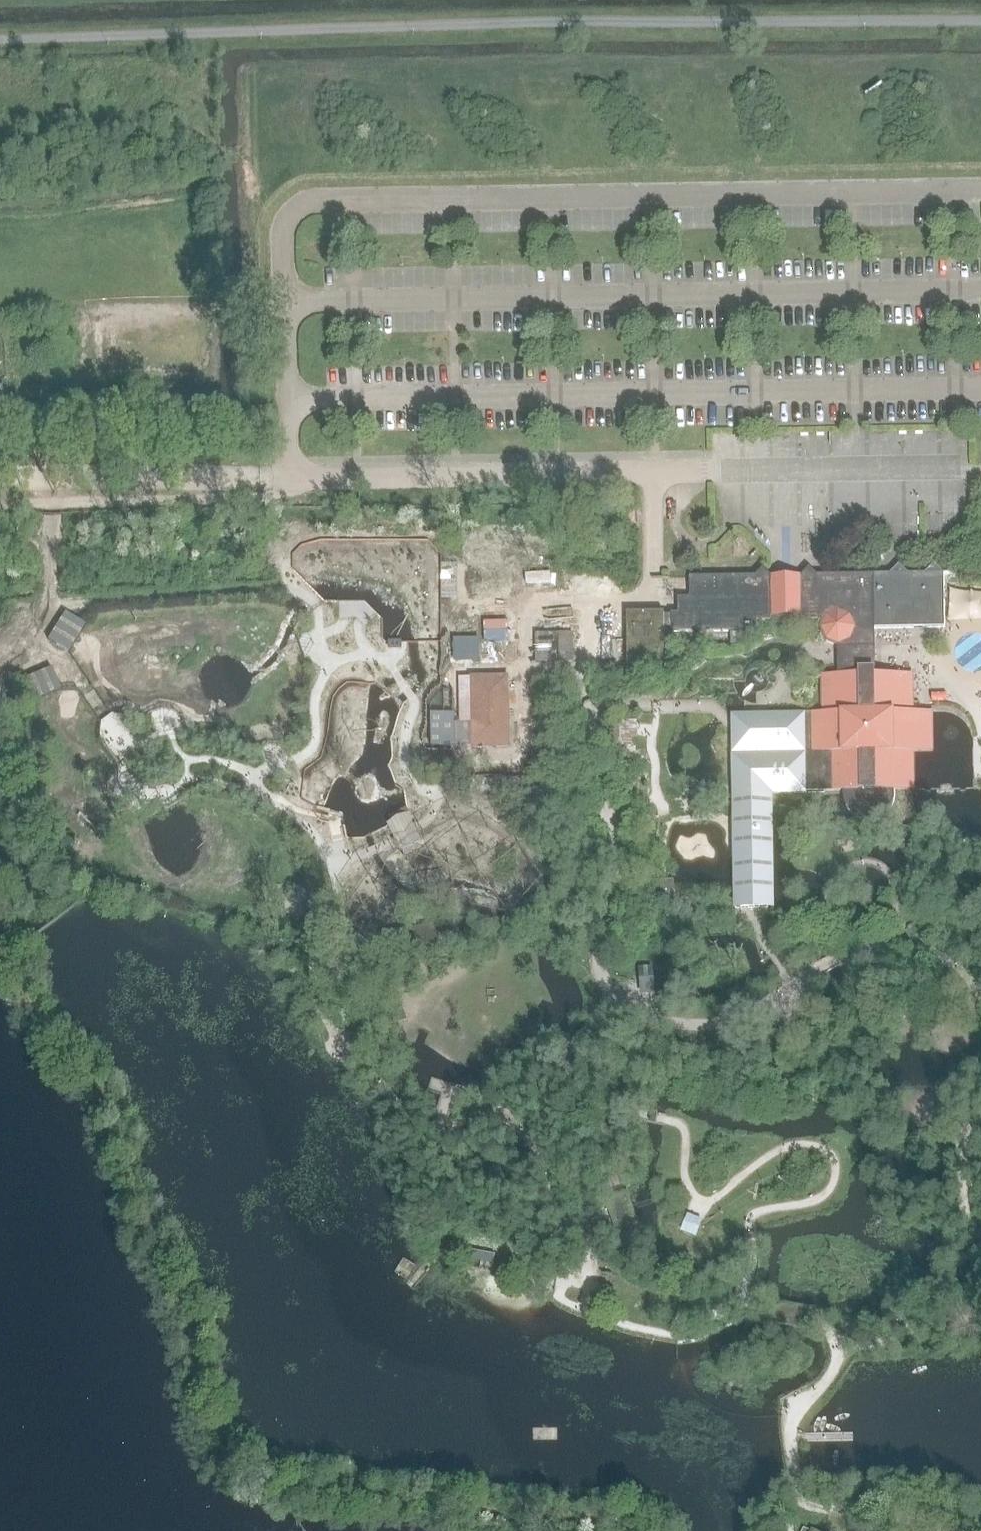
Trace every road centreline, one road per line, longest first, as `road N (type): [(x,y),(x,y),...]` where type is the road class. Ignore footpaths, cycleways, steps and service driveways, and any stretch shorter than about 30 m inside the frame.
road 1 (track): [(285,303),(102,312),(0,301)]
road 2 (unclassified): [(0,479),(259,477)]

